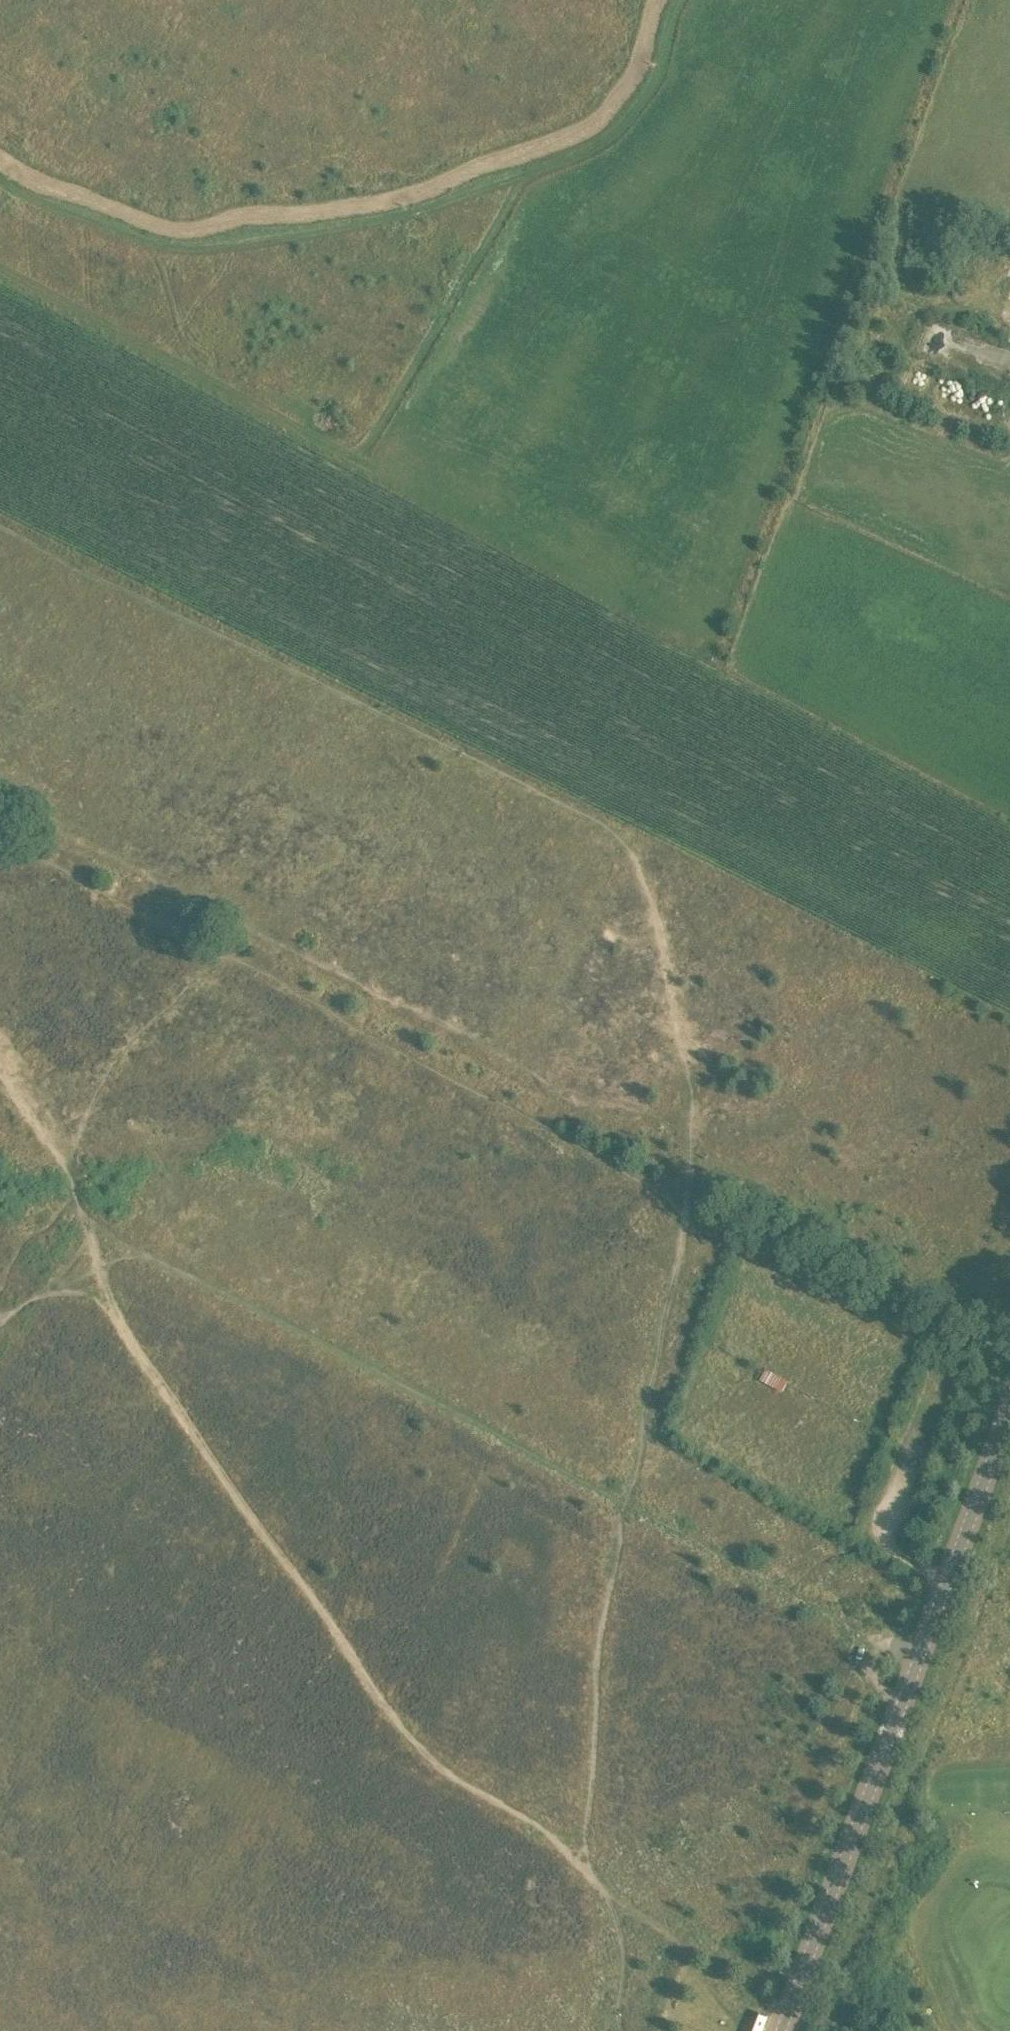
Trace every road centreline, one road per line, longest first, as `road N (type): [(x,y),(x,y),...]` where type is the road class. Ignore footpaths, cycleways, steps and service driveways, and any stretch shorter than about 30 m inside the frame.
road 1 (track): [(0,195),(79,239),(140,255),(358,226),(480,194),(589,150),(624,123),(654,81),(683,0)]
road 2 (secondary): [(780,2030),(1009,1409)]

